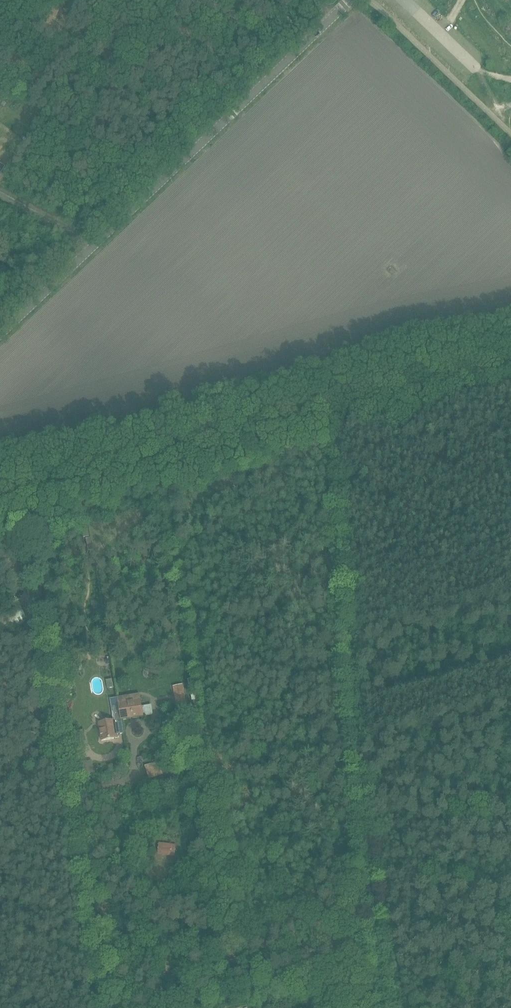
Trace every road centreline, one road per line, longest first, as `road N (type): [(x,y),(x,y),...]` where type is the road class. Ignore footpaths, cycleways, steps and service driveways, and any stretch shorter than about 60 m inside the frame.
road 1 (track): [(510,354),(0,488)]
road 2 (tertiary): [(0,334),(348,0)]
road 3 (residential): [(114,1007),(28,544)]

